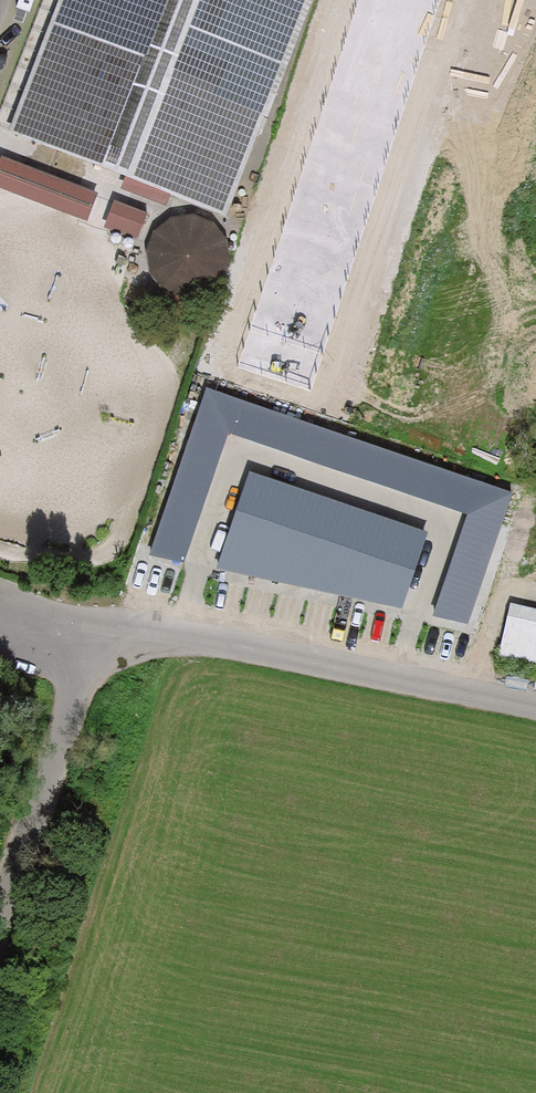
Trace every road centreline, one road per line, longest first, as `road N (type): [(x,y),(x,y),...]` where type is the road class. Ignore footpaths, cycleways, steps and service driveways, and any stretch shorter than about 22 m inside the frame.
road 1 (residential): [(90,622),(535,707)]
road 2 (residential): [(0,877),(90,622)]

